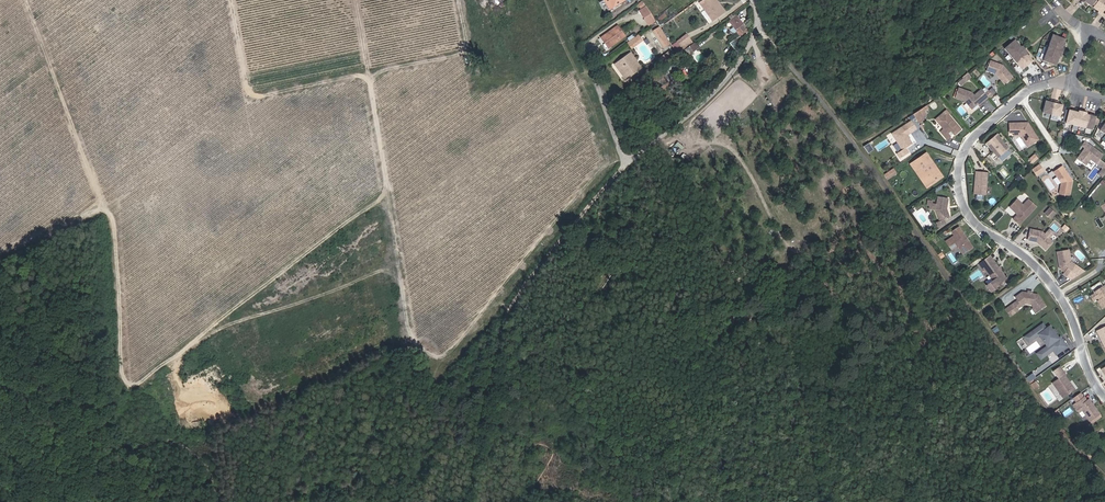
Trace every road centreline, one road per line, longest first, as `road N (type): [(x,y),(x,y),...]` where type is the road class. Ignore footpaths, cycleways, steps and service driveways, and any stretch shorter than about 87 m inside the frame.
road 1 (track): [(761,27),(1104,484)]
road 2 (residential): [(1104,397),(1058,294),(1025,257),(971,219),(957,180),(964,151),(983,128),(1034,88),(1071,87)]

